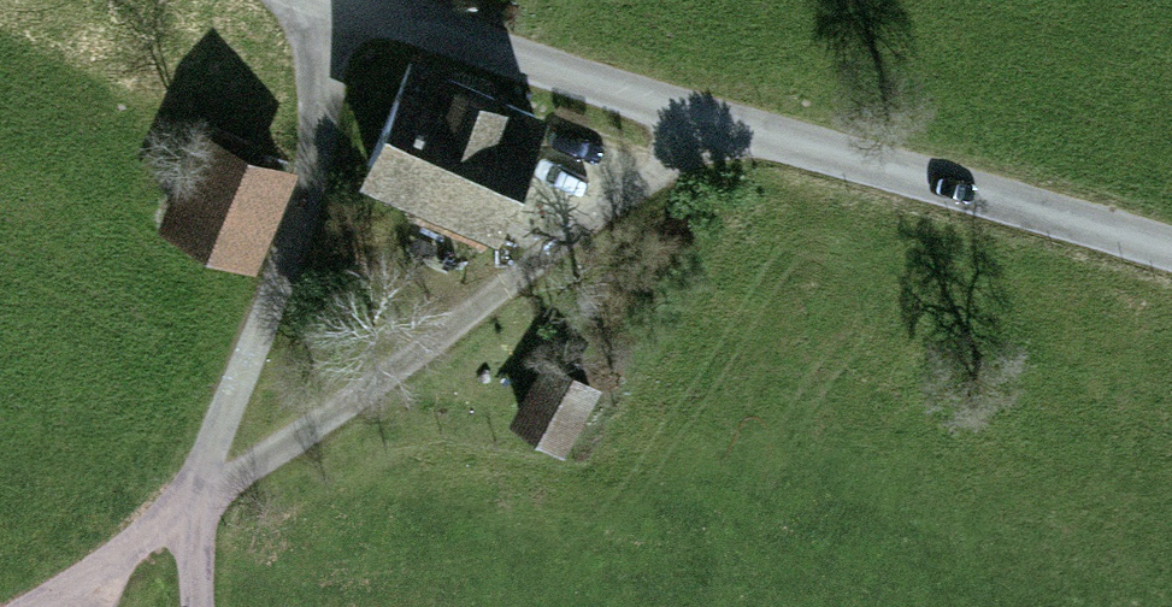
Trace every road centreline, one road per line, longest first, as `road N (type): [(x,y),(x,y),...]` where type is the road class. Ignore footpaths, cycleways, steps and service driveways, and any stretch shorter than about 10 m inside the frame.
road 1 (unclassified): [(1171,256),(611,99),(330,0)]
road 2 (track): [(29,606),(440,335),(618,192),(723,133)]
road 3 (track): [(197,606),(188,503),(316,212),(343,6)]

